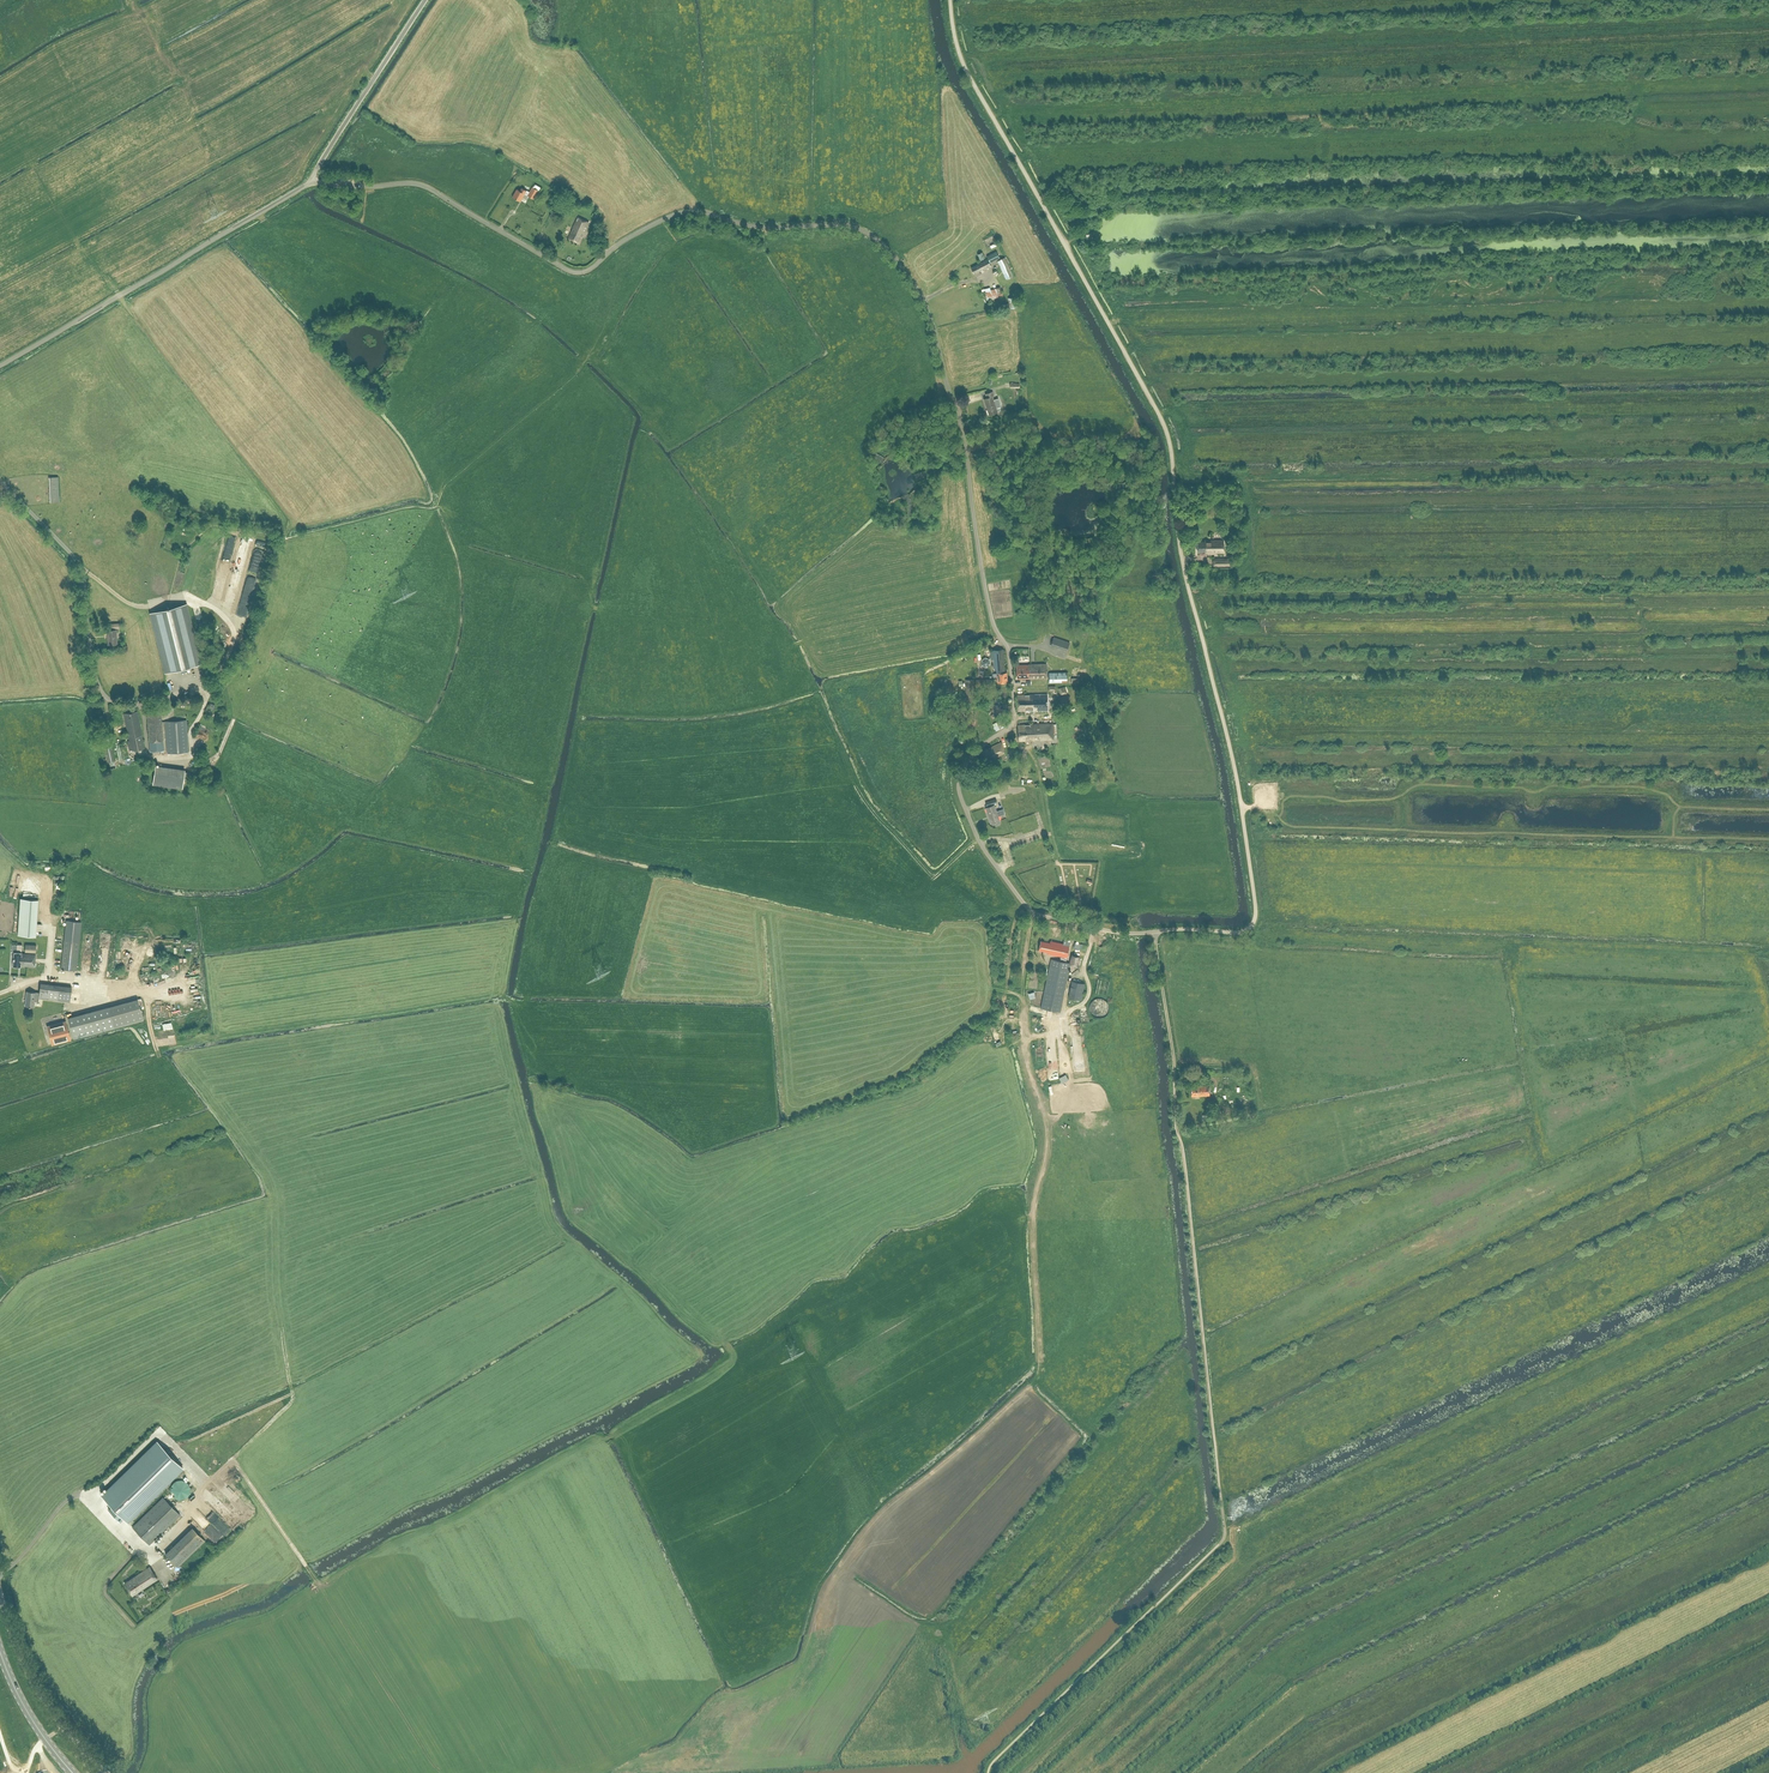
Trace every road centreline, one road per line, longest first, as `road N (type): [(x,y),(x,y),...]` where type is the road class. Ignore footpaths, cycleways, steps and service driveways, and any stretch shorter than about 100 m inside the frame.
road 1 (unclassified): [(1154,931),(1115,932),(1030,911),(979,839),(959,794),(970,758),(1013,723),(1009,657),(992,618),(964,440),(931,320),(919,291),(874,236),(846,225),(765,227),(691,211),(572,272),(422,185),(311,181)]
road 2 (unclassified): [(1154,931),(1243,932),(1256,911),(1237,779),(1182,560),(1170,445),(968,73),(950,0)]
road 3 (unclassified): [(0,366),(311,181)]
road 4 (unclassified): [(106,696),(91,658),(78,560),(0,475)]
road 5 (unclassified): [(311,181),(425,0)]
road 6 (track): [(855,785),(934,877),(979,839)]
road 7 (track): [(1154,931),(1174,1090)]
road 8 (unclassified): [(63,1726),(27,1673),(0,1592)]

